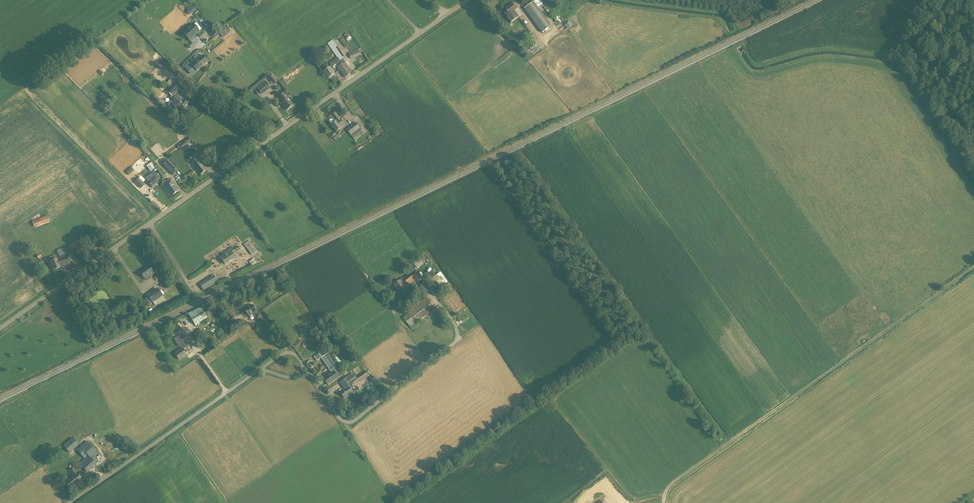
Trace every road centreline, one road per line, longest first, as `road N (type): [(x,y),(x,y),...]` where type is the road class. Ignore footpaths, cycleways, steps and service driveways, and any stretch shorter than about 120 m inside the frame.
road 1 (unclassified): [(0,329),(467,0)]
road 2 (track): [(973,268),(674,481),(663,502)]
road 3 (unclassified): [(68,502),(264,367)]
road 4 (unclassified): [(306,369),(349,422),(460,339)]

